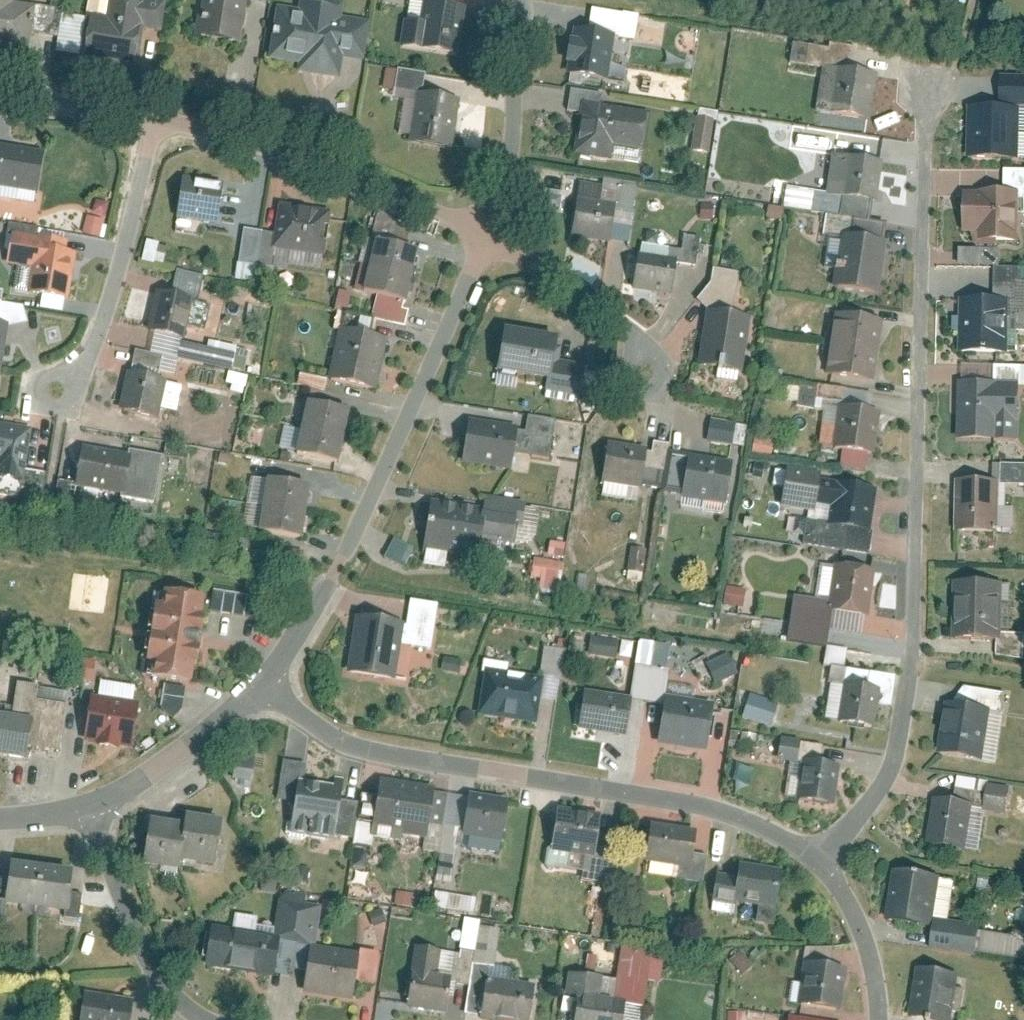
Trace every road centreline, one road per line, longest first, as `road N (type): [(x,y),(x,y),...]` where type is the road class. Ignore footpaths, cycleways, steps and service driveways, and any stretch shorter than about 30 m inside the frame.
road 1 (residential): [(926,67),(917,655),(897,759),(830,855)]
road 2 (residential): [(830,855),(739,814),(339,735),(265,682)]
road 3 (residential): [(265,682),(316,617),(487,231)]
road 4 (residential): [(159,112),(327,162),(487,231)]
road 5 (residential): [(159,112),(124,254),(92,346),(57,387)]
road 6 (residential): [(203,1019),(181,1009),(145,952),(87,806)]
road 7 (residential): [(487,231),(515,112),(518,54),(508,0)]
road 8 (residential): [(487,231),(638,334),(656,376)]
road 9 (residential): [(87,806),(198,751),(265,682)]
road 10 (residential): [(888,1019),(856,885),(830,855)]
road 11 (residential): [(0,90),(159,112)]

